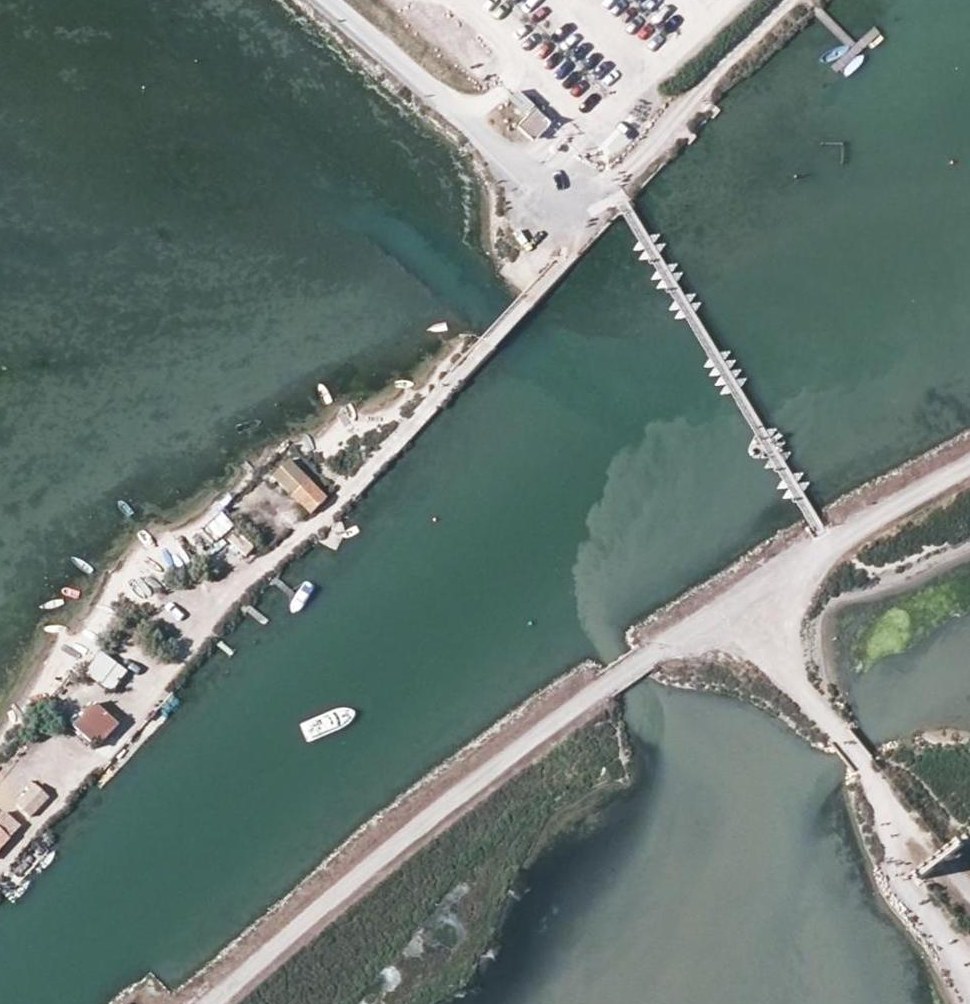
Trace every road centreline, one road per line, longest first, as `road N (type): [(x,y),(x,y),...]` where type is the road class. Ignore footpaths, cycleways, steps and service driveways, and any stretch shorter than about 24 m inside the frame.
road 1 (track): [(836,544),(602,690),(407,838),(216,1003)]
road 2 (track): [(578,206),(594,228),(568,262),(390,459),(263,575)]
road 3 (track): [(969,978),(909,883),(889,807),(742,601)]
road 4 (unclassified): [(578,206),(327,0)]
road 5 (track): [(803,0),(578,206)]
road 6 (track): [(969,468),(836,544)]

